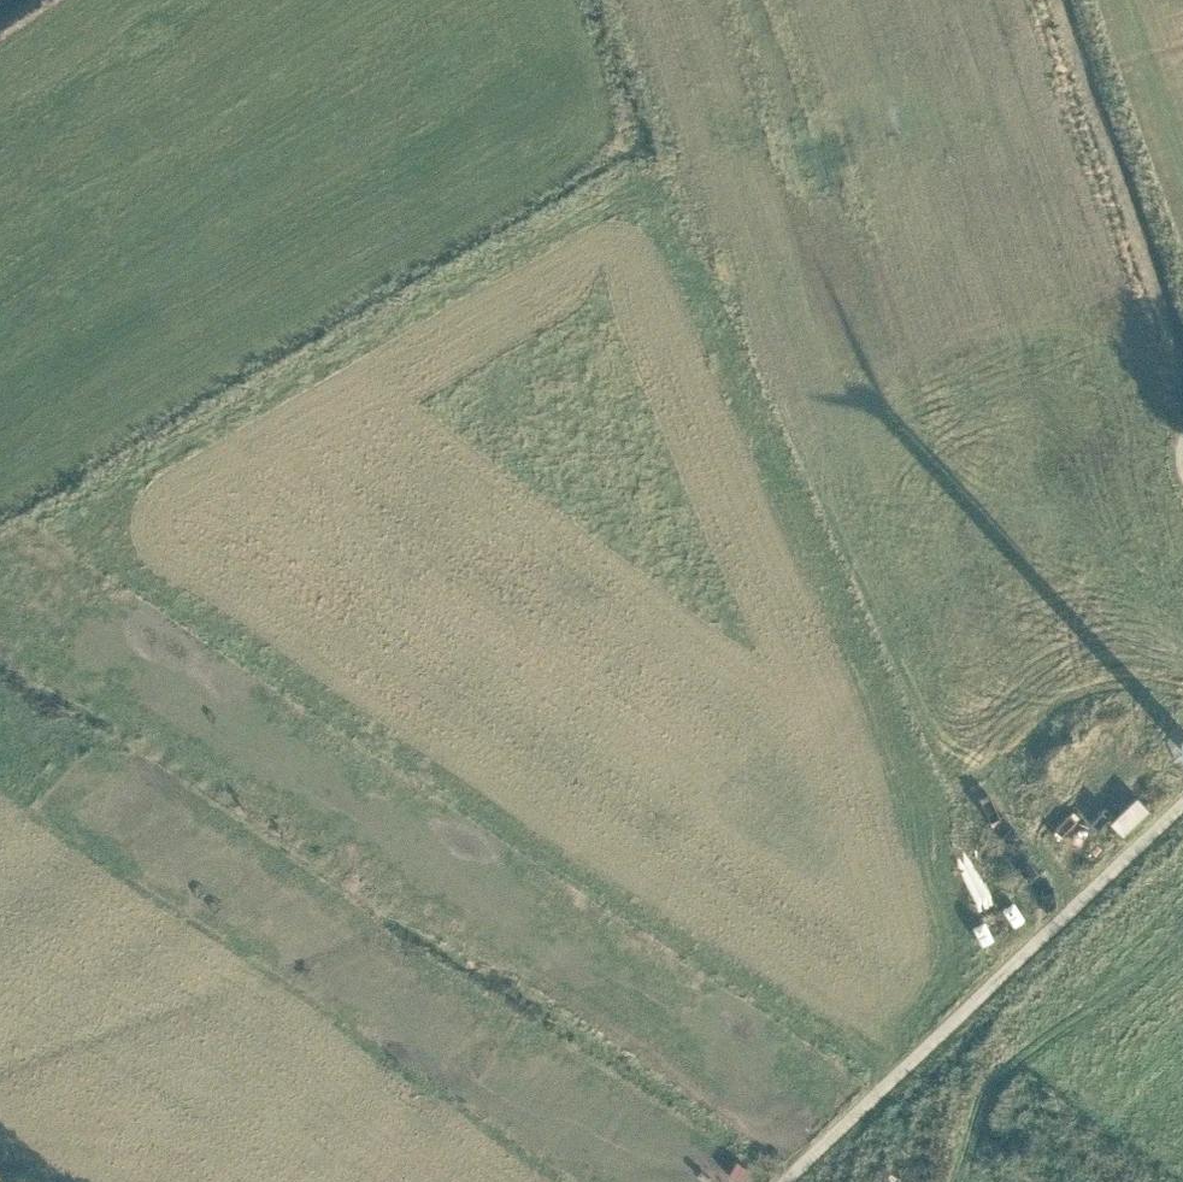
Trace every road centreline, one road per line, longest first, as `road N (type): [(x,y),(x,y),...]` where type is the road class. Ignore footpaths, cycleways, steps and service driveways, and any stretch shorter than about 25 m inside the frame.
road 1 (track): [(782,1181),(1182,801)]
road 2 (track): [(1070,907),(1086,791),(1116,753)]

